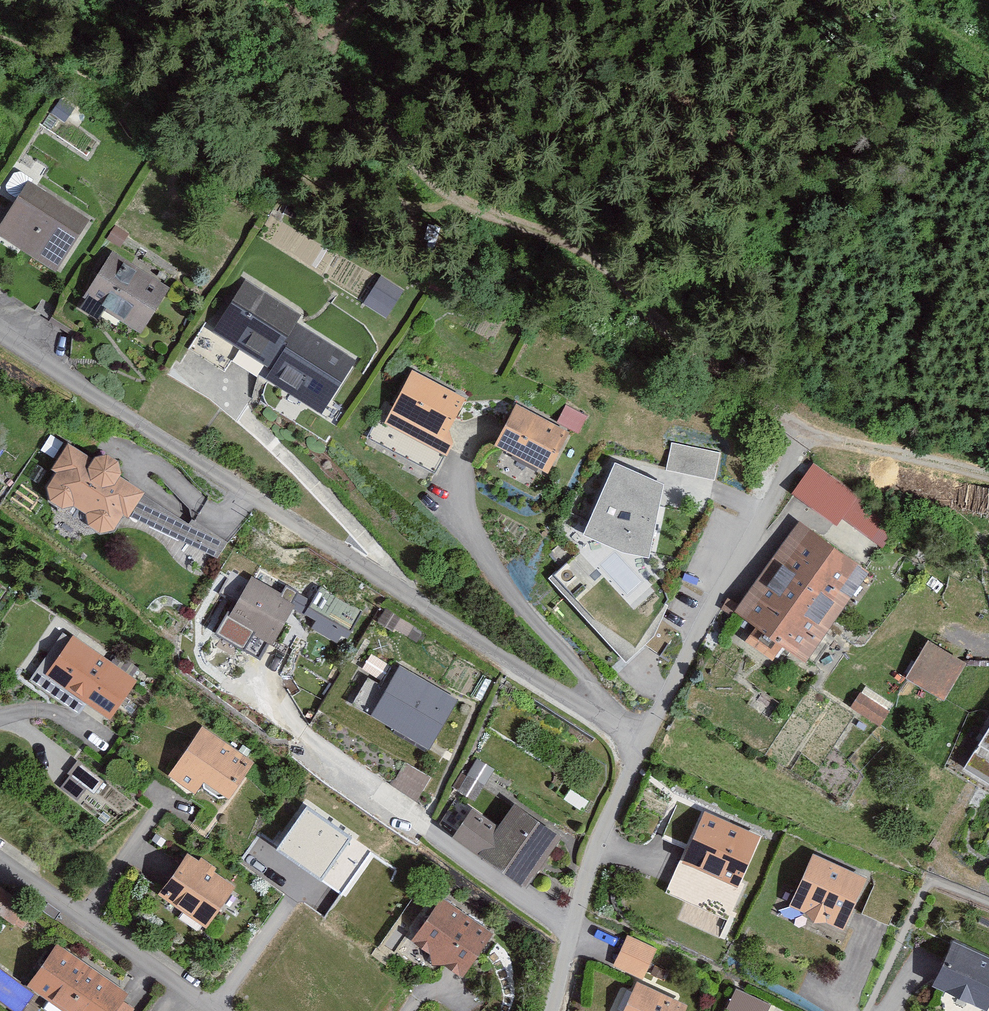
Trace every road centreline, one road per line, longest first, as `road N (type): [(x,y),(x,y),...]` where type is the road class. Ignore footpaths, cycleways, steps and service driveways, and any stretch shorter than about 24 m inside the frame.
road 1 (residential): [(0,338),(643,743)]
road 2 (residential): [(643,743),(809,434)]
road 3 (track): [(694,343),(809,434),(988,475)]
road 4 (residential): [(556,1010),(593,855),(643,743)]
road 5 (residential): [(0,862),(214,1010)]

